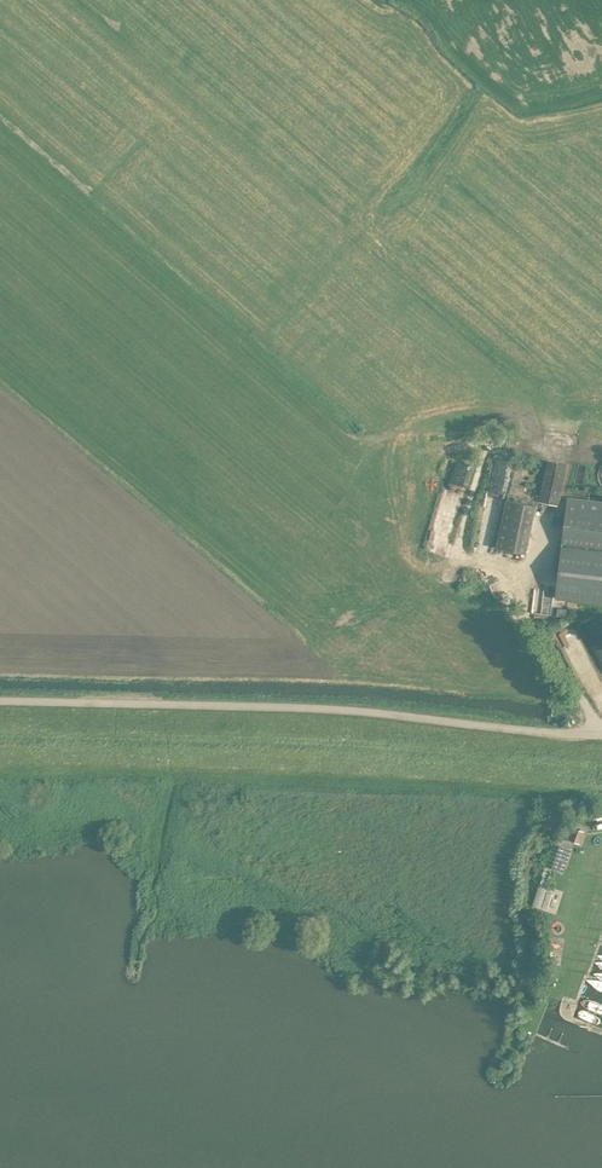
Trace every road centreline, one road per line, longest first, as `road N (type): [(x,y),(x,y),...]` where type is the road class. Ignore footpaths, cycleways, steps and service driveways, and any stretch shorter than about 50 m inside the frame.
road 1 (unclassified): [(0,699),(330,706),(601,732)]

